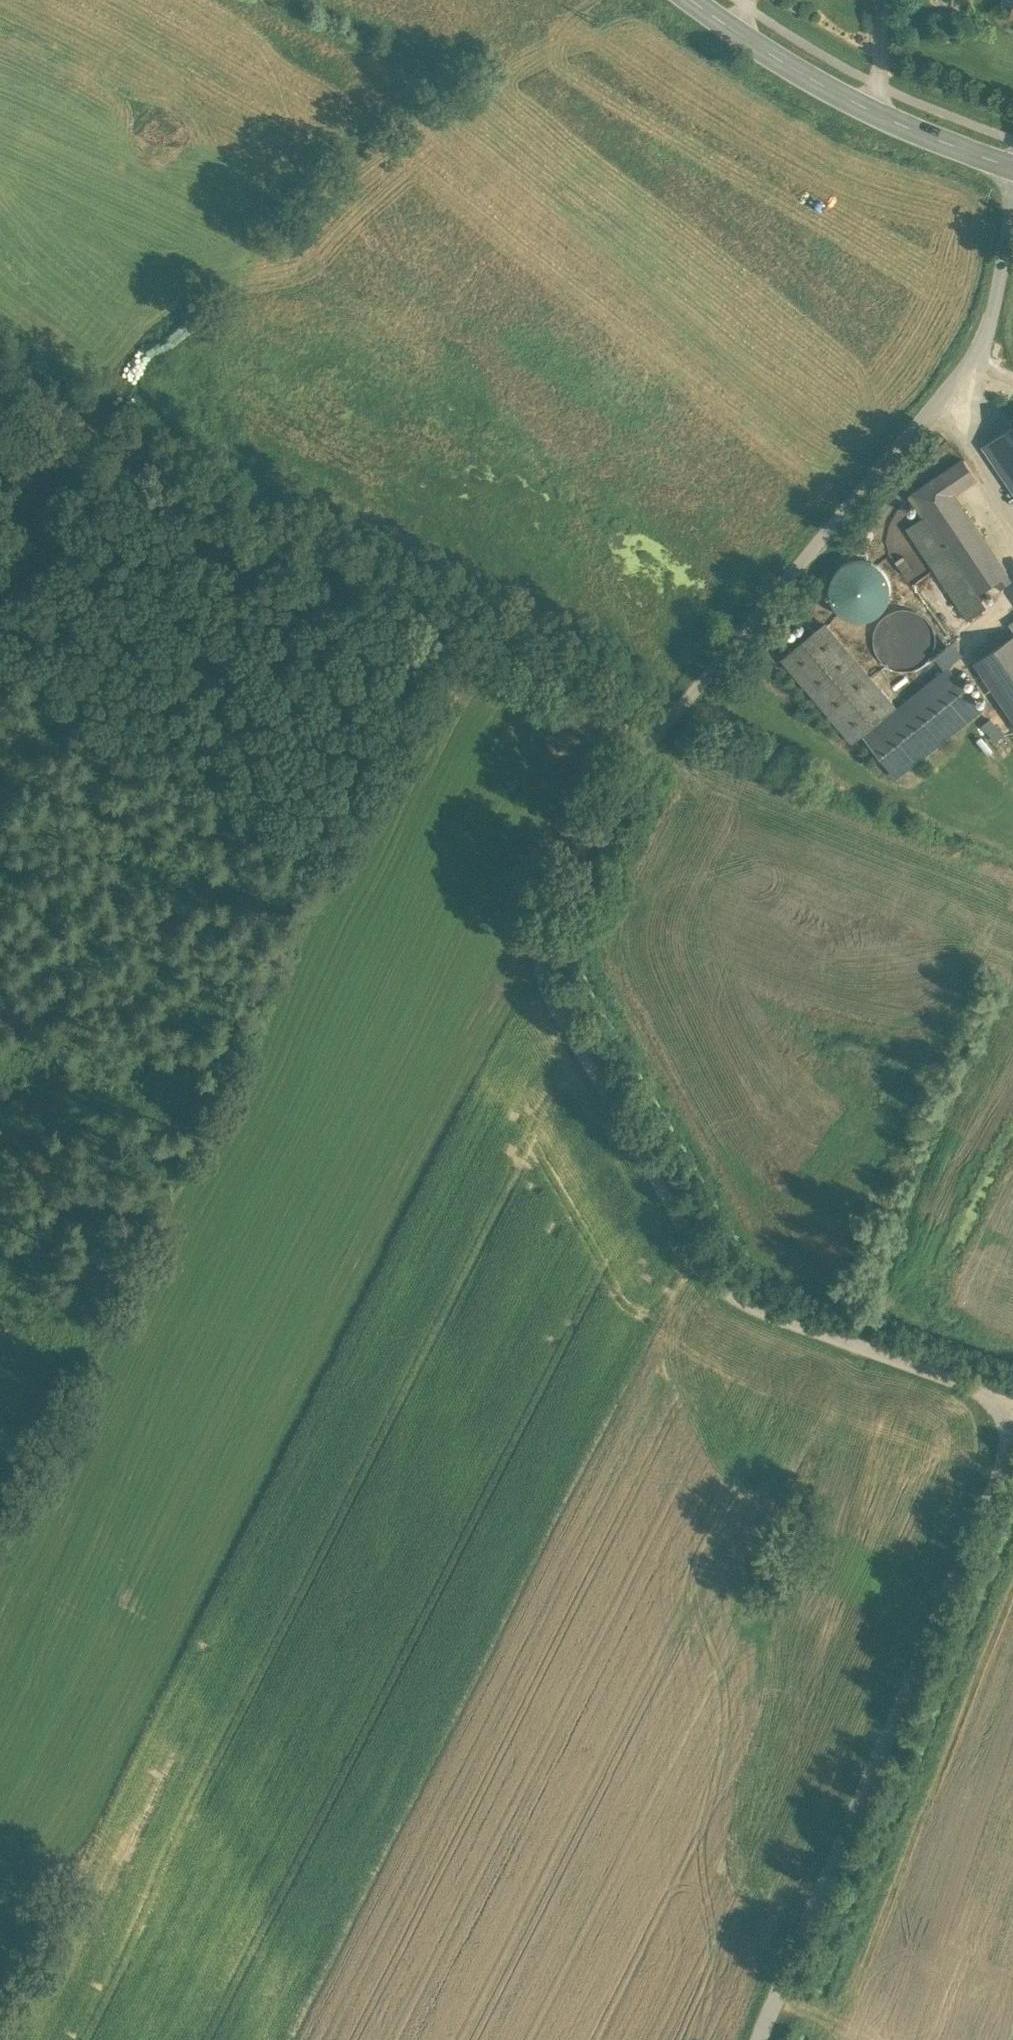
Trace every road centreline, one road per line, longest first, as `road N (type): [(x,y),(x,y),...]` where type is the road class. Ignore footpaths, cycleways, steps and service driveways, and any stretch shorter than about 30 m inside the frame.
road 1 (unclassified): [(1012,226),(984,343),(642,749),(604,804),(541,932),(546,989),(714,1276),(737,1297),(1012,1402)]
road 2 (track): [(0,357),(209,490),(570,654),(629,711),(642,749)]
road 3 (unclassified): [(1012,1439),(758,2039)]
road 4 (secondary): [(1012,164),(869,108),(694,0)]
road 5 (track): [(0,583),(96,423)]

